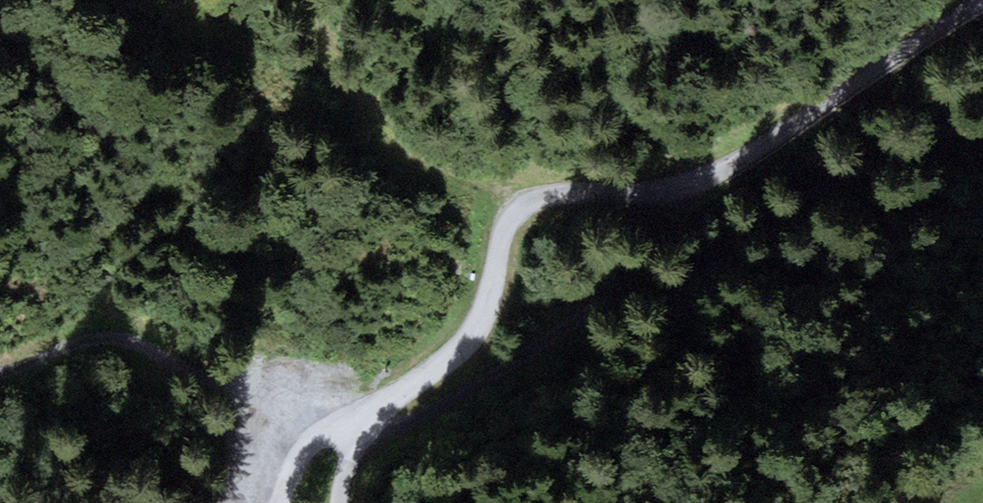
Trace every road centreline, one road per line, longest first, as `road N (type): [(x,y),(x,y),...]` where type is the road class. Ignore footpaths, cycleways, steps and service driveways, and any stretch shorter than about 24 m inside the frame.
road 1 (unclassified): [(348,428),(474,334),(508,215),(553,199),(692,182),(753,151),(980,0)]
road 2 (track): [(982,113),(761,219),(593,312),(436,412),(386,426),(365,419)]
road 3 (track): [(0,377),(99,342),(348,428)]

